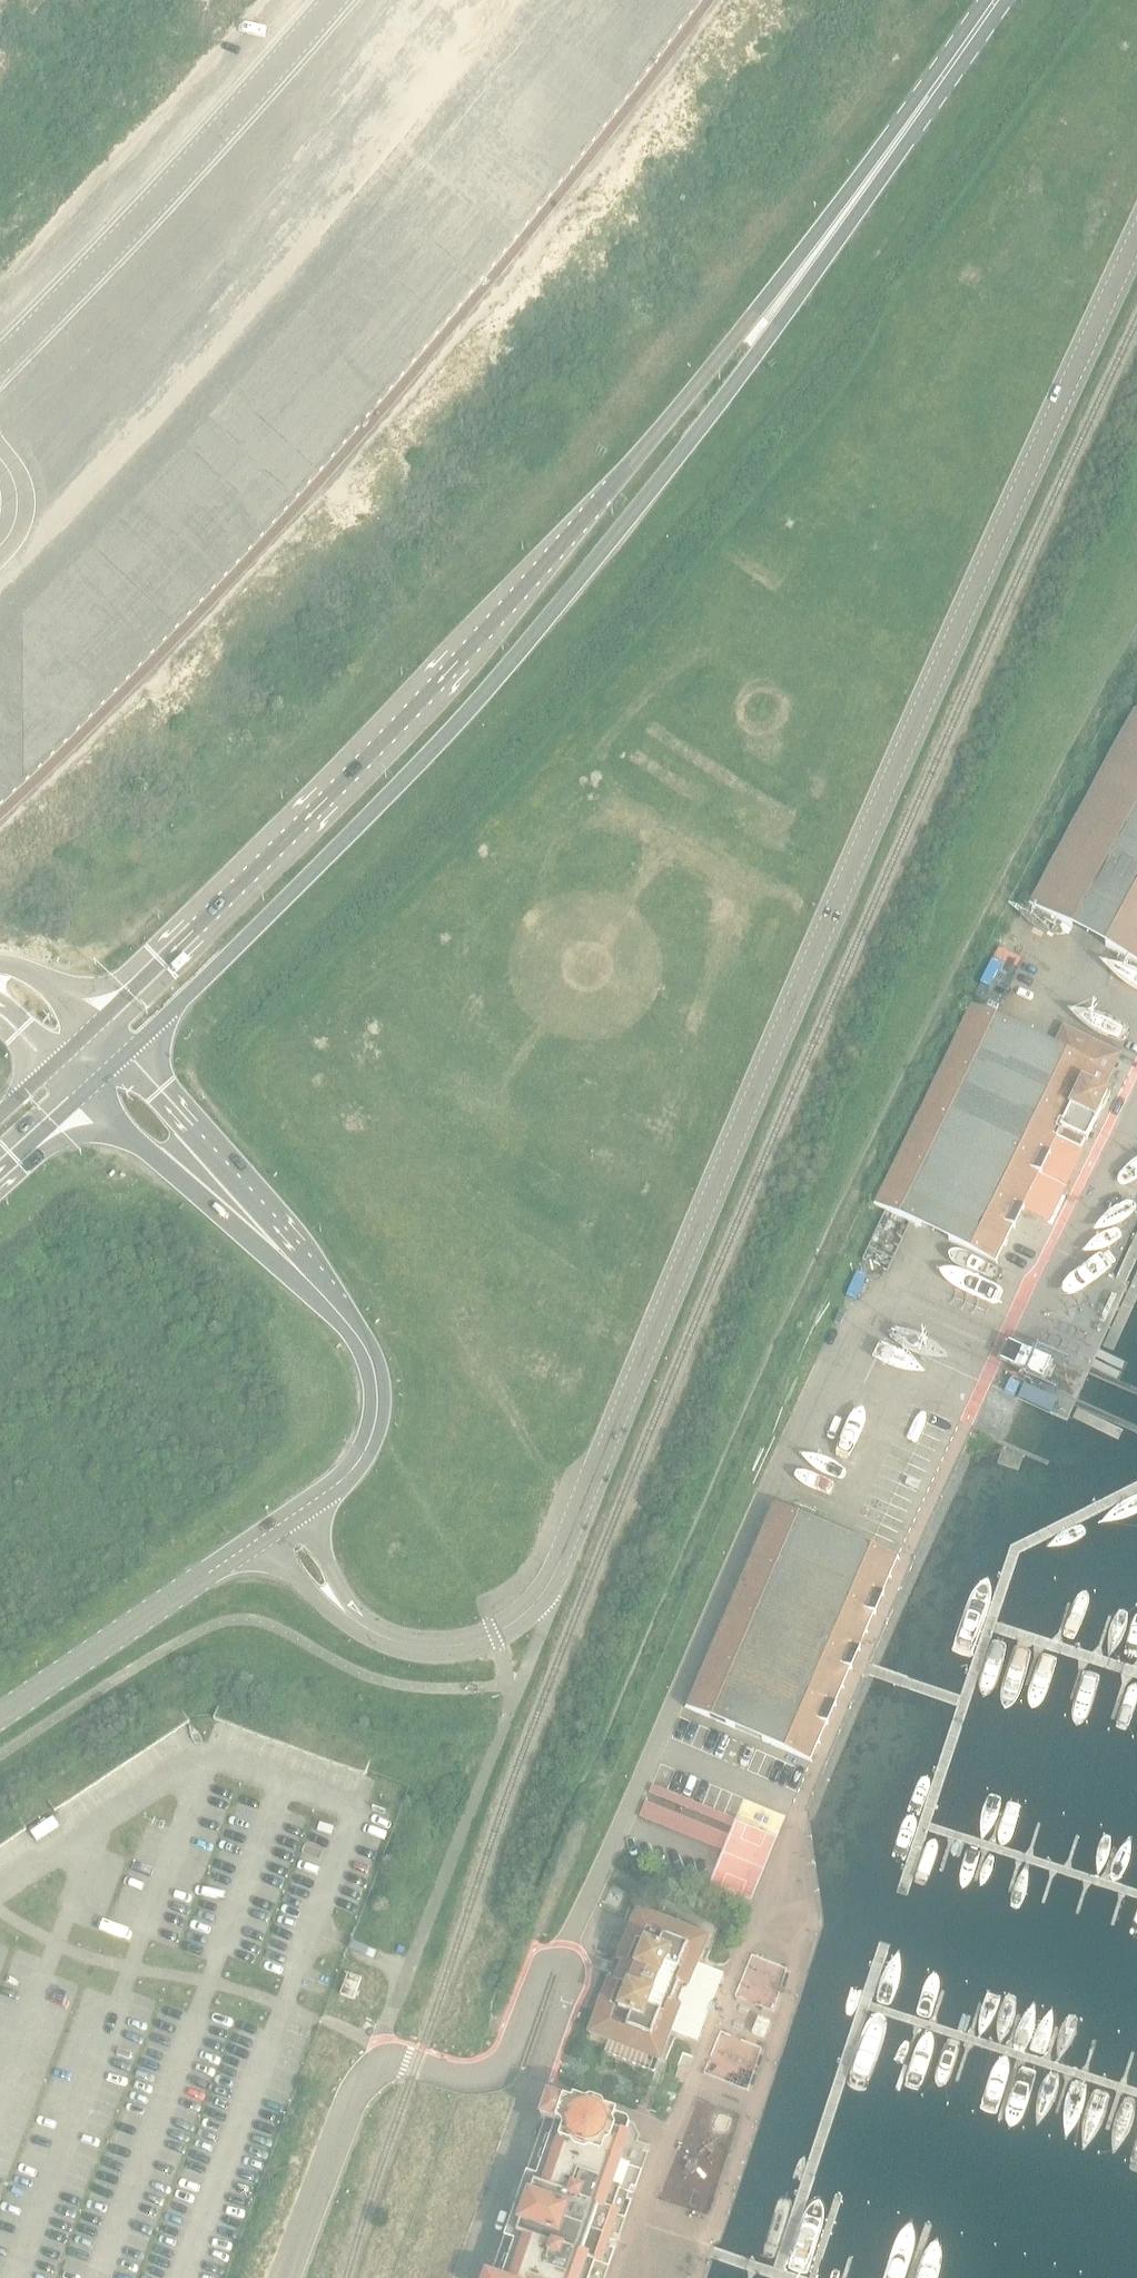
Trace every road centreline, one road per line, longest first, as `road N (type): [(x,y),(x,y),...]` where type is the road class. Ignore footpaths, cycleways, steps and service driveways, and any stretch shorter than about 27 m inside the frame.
road 1 (tertiary): [(349,1616),(413,1645),(462,1644),(525,1613),(554,1573),(828,909),(1136,228)]
road 2 (primary): [(128,1053),(389,795),(514,656),(755,353),(799,272)]
road 3 (primary): [(799,272),(497,618),(203,915)]
road 4 (unclassified): [(0,362),(235,120),(332,0)]
road 5 (tertiary): [(291,1514),(361,1457),(375,1425),(372,1362),(353,1331),(212,1182)]
road 6 (primary): [(799,272),(995,0)]
road 7 (tertiary): [(0,1715),(263,1533)]
road 8 (primary): [(203,915),(107,985),(45,980)]
road 9 (tertiary): [(212,1182),(183,1116),(128,1053)]
road 10 (primary): [(203,915),(94,1024)]
road 11 (primary): [(0,1180),(72,1135),(125,1134)]
road 12 (tertiary): [(263,1533),(309,1590),(349,1616)]

